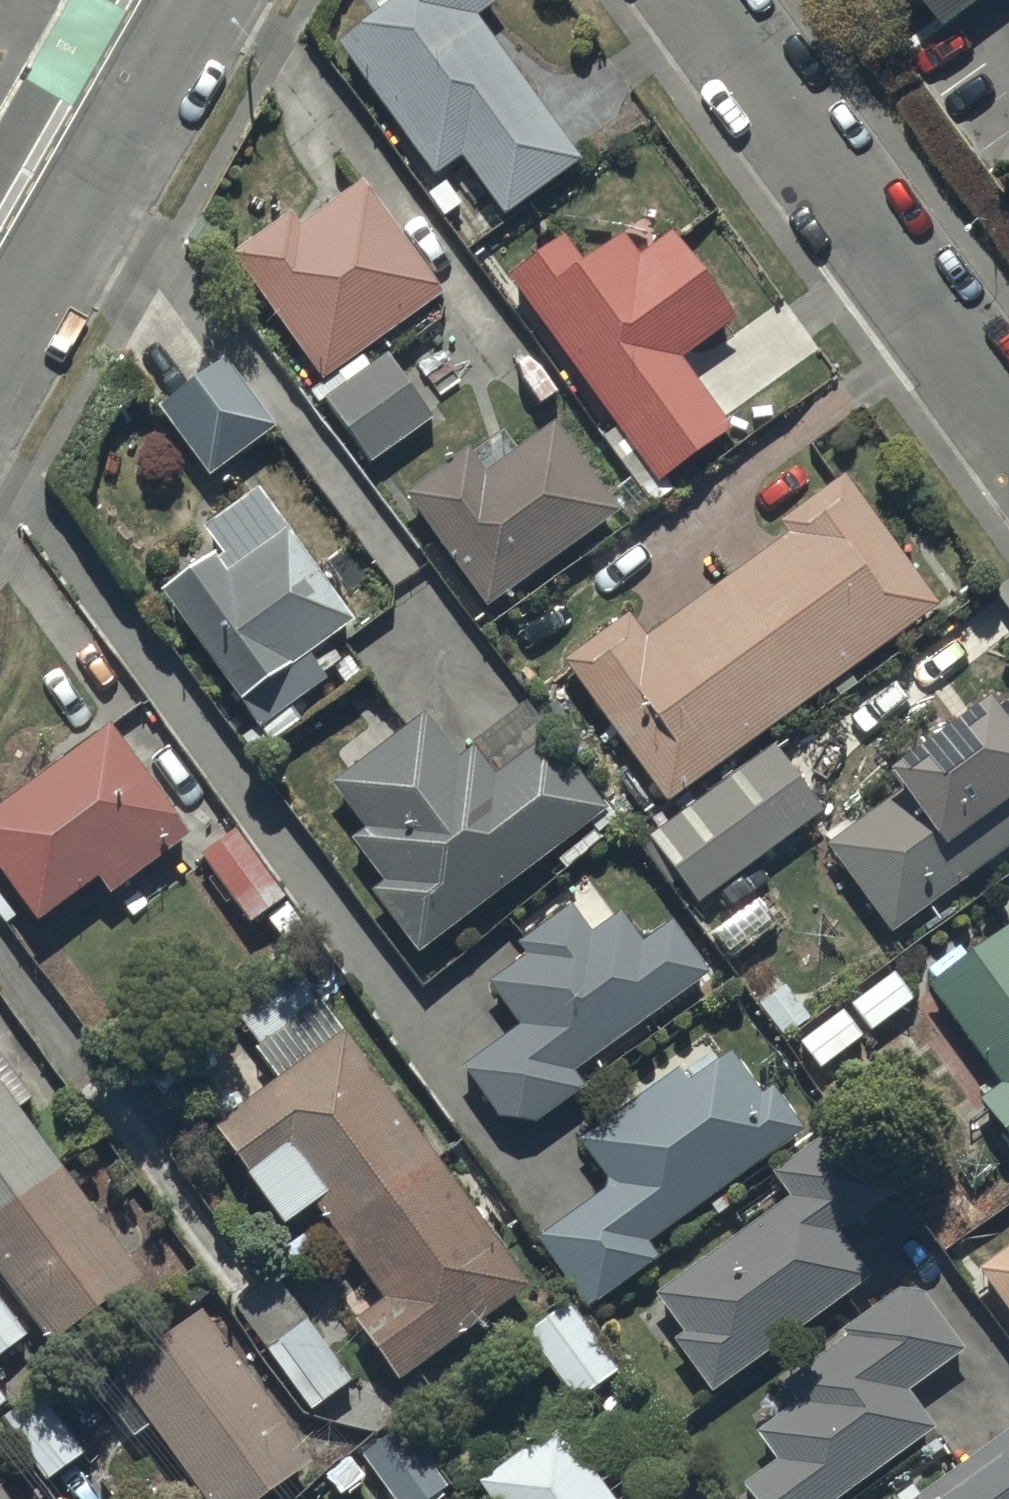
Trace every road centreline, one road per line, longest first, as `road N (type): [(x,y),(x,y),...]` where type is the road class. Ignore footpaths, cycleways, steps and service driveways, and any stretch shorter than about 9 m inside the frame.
road 1 (residential): [(1008,413),(718,0)]
road 2 (residential): [(131,107),(0,335)]
road 3 (residential): [(0,30),(131,107)]
road 4 (residential): [(193,0),(131,107)]

